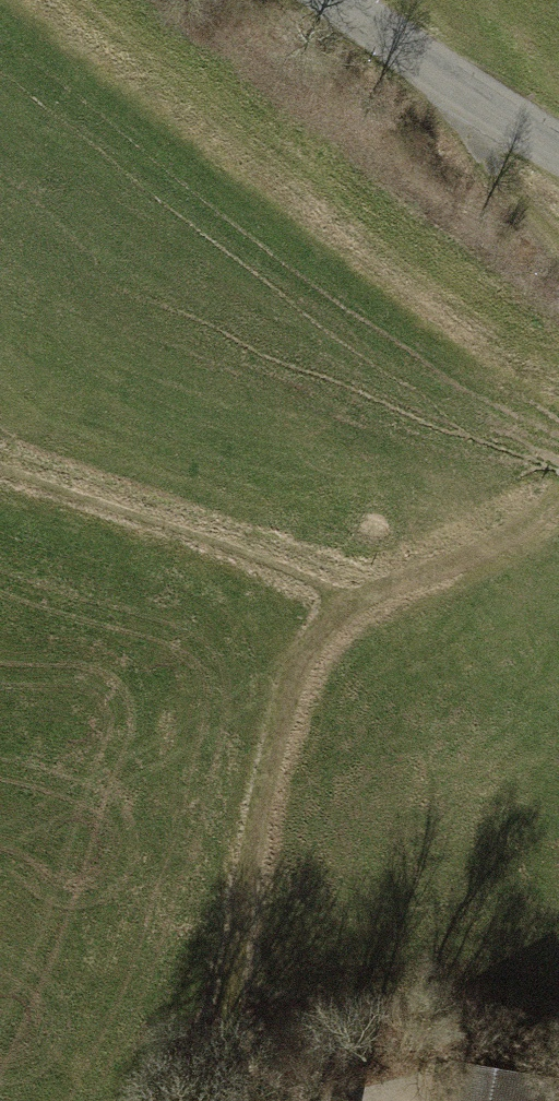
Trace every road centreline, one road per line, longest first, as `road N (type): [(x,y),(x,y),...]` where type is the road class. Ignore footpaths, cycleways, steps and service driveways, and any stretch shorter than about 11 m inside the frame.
road 1 (track): [(239,1100),(230,1037),(239,934),(288,686),(370,606),(529,527),(558,488)]
road 2 (track): [(0,477),(370,606)]
road 3 (unclassified): [(558,159),(433,87),(320,0)]
road 4 (track): [(558,245),(433,87)]

